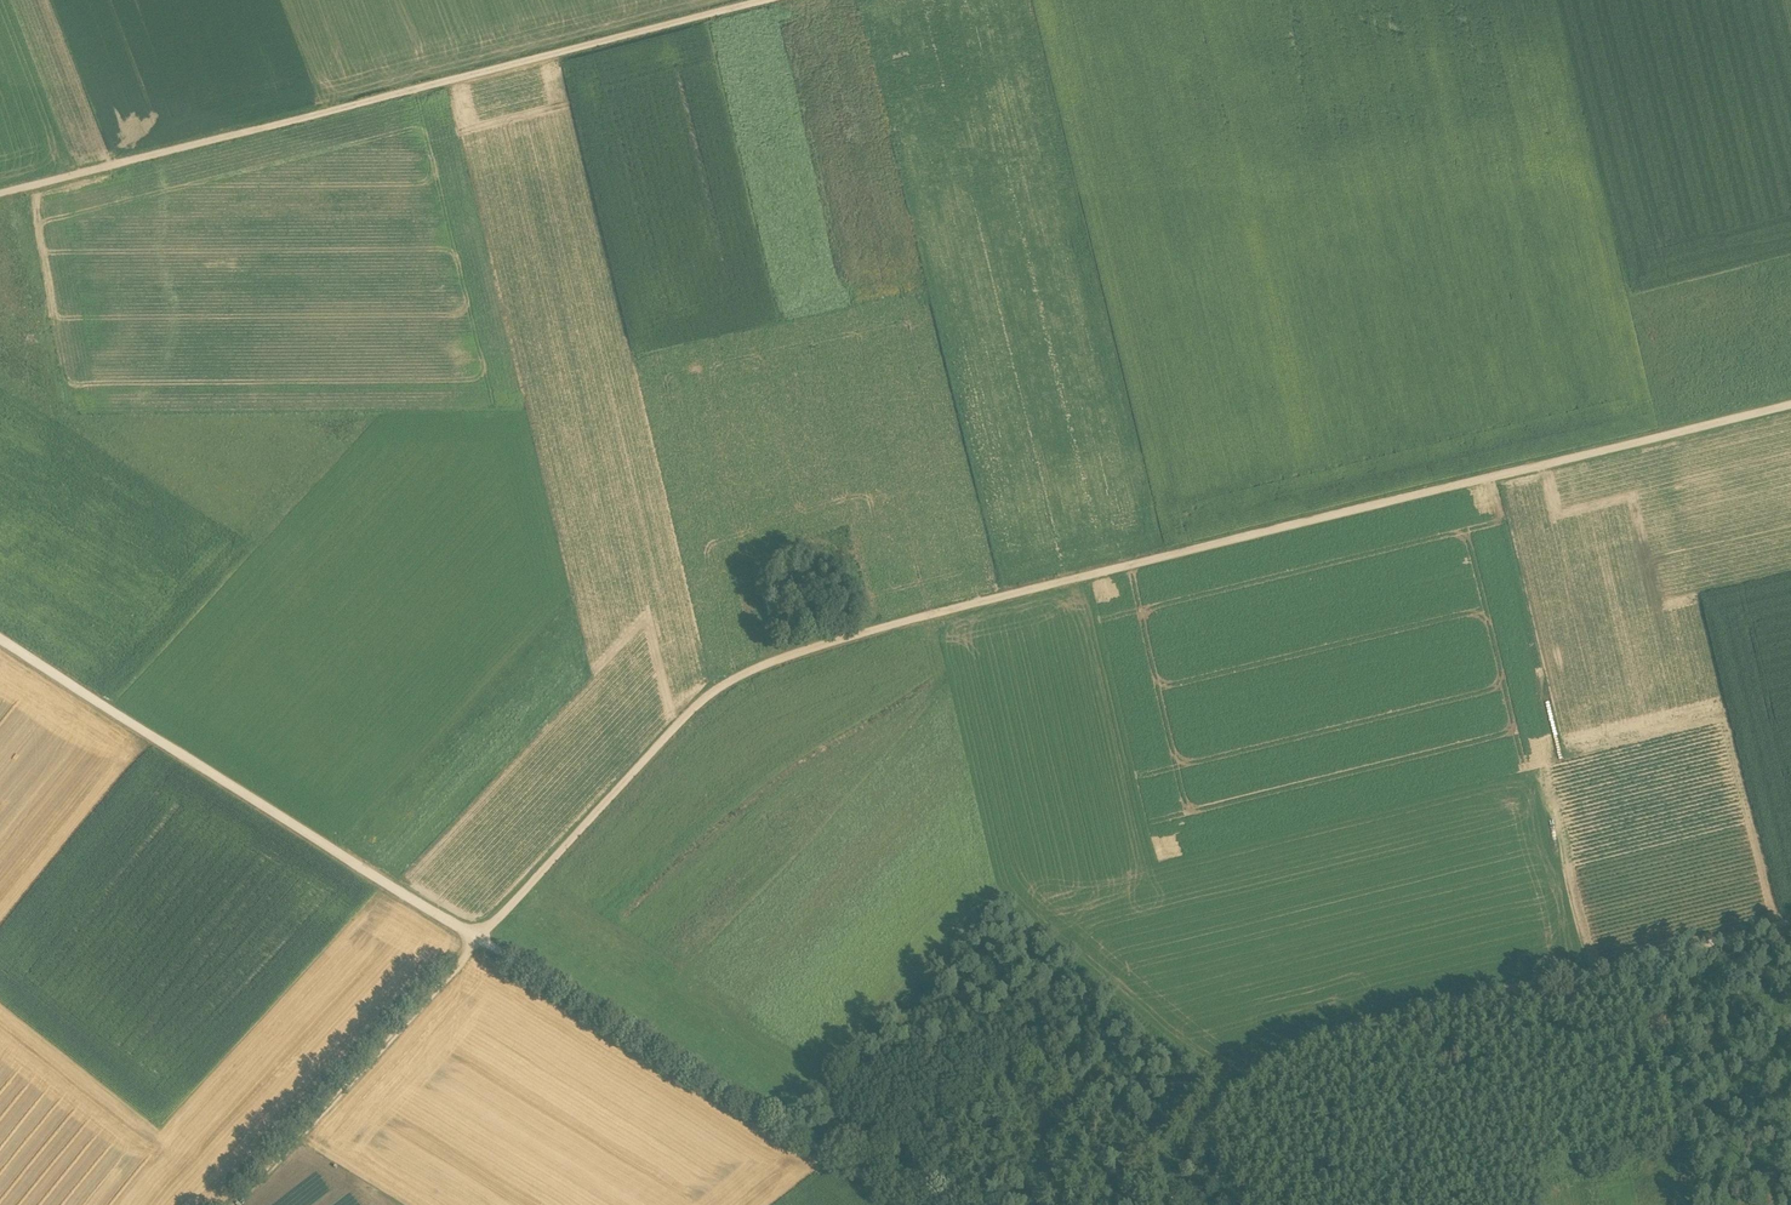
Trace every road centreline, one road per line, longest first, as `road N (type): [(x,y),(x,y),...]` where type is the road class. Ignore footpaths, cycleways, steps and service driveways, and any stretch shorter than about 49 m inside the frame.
road 1 (track): [(481,939),(697,705),(768,662),(1790,405)]
road 2 (track): [(0,643),(909,1204)]
road 3 (track): [(0,196),(773,0)]
road 4 (track): [(1176,1204),(1193,1153),(1224,1103),(1308,1046),(1790,927)]
road 5 (track): [(481,939),(237,1204)]

